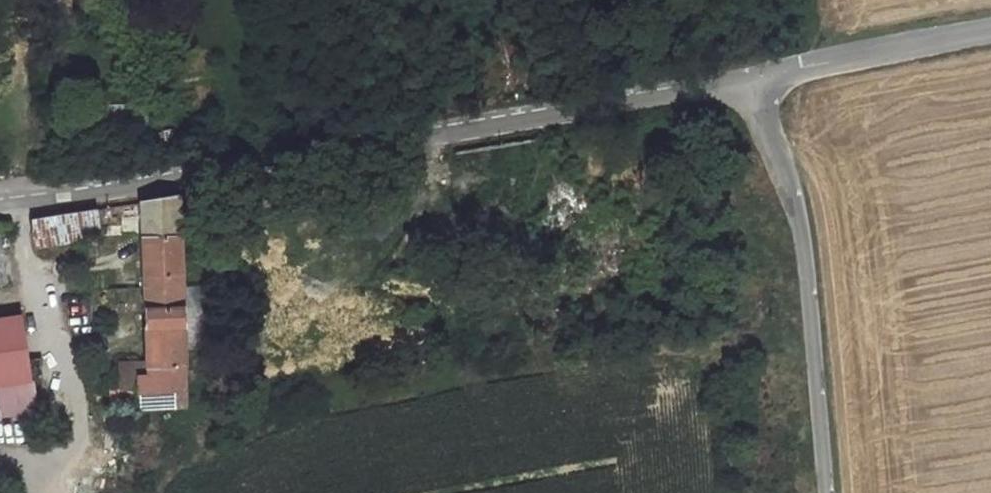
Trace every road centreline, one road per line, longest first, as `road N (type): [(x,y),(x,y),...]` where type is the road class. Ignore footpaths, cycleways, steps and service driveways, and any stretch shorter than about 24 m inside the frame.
road 1 (unclassified): [(746,81),(124,187),(0,199)]
road 2 (unclassified): [(826,492),(804,231),(746,81)]
road 3 (unclassified): [(990,30),(746,81)]

